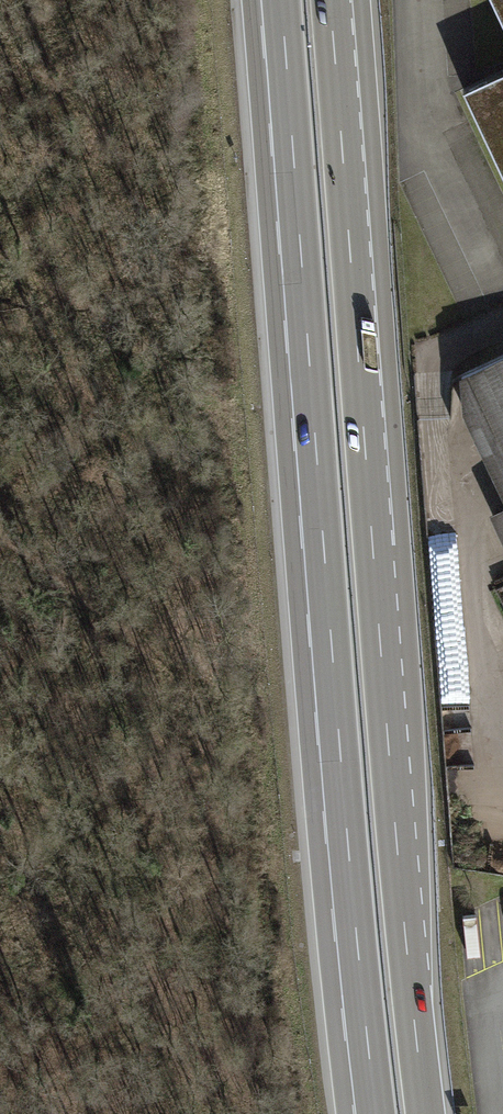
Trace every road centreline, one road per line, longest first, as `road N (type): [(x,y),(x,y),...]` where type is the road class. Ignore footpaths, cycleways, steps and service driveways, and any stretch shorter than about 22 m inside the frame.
road 1 (motorway): [(280,0),(375,1113)]
road 2 (motorway): [(426,1113),(331,0)]

